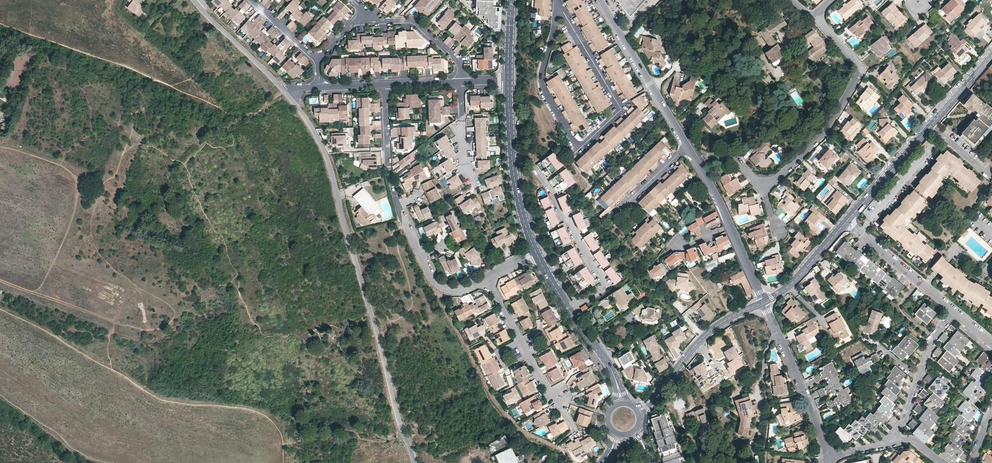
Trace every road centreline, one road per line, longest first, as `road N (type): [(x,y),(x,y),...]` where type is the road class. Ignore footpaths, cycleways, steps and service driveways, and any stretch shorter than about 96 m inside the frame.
road 1 (residential): [(284,91),(325,153),(415,462)]
road 2 (residential): [(815,16),(860,74),(826,129),(764,185)]
road 3 (residential): [(559,9),(542,83),(575,143),(584,145),(622,109)]
road 4 (residential): [(318,60),(353,24),(410,20),(458,62),(461,83)]
road 5 (residential): [(535,168),(605,281),(569,311)]
road 6 (tertiary): [(536,254),(515,181),(509,82)]
road 7 (residential): [(688,146),(764,302)]
road 8 (residential): [(572,429),(487,278)]
road 9 (residential): [(764,302),(830,457)]
road 10 (tertiary): [(639,411),(711,331),(764,302)]
road 11 (tertiary): [(931,125),(846,221)]
road 12 (residential): [(198,5),(284,91)]
road 13 (residential): [(385,86),(397,206)]

